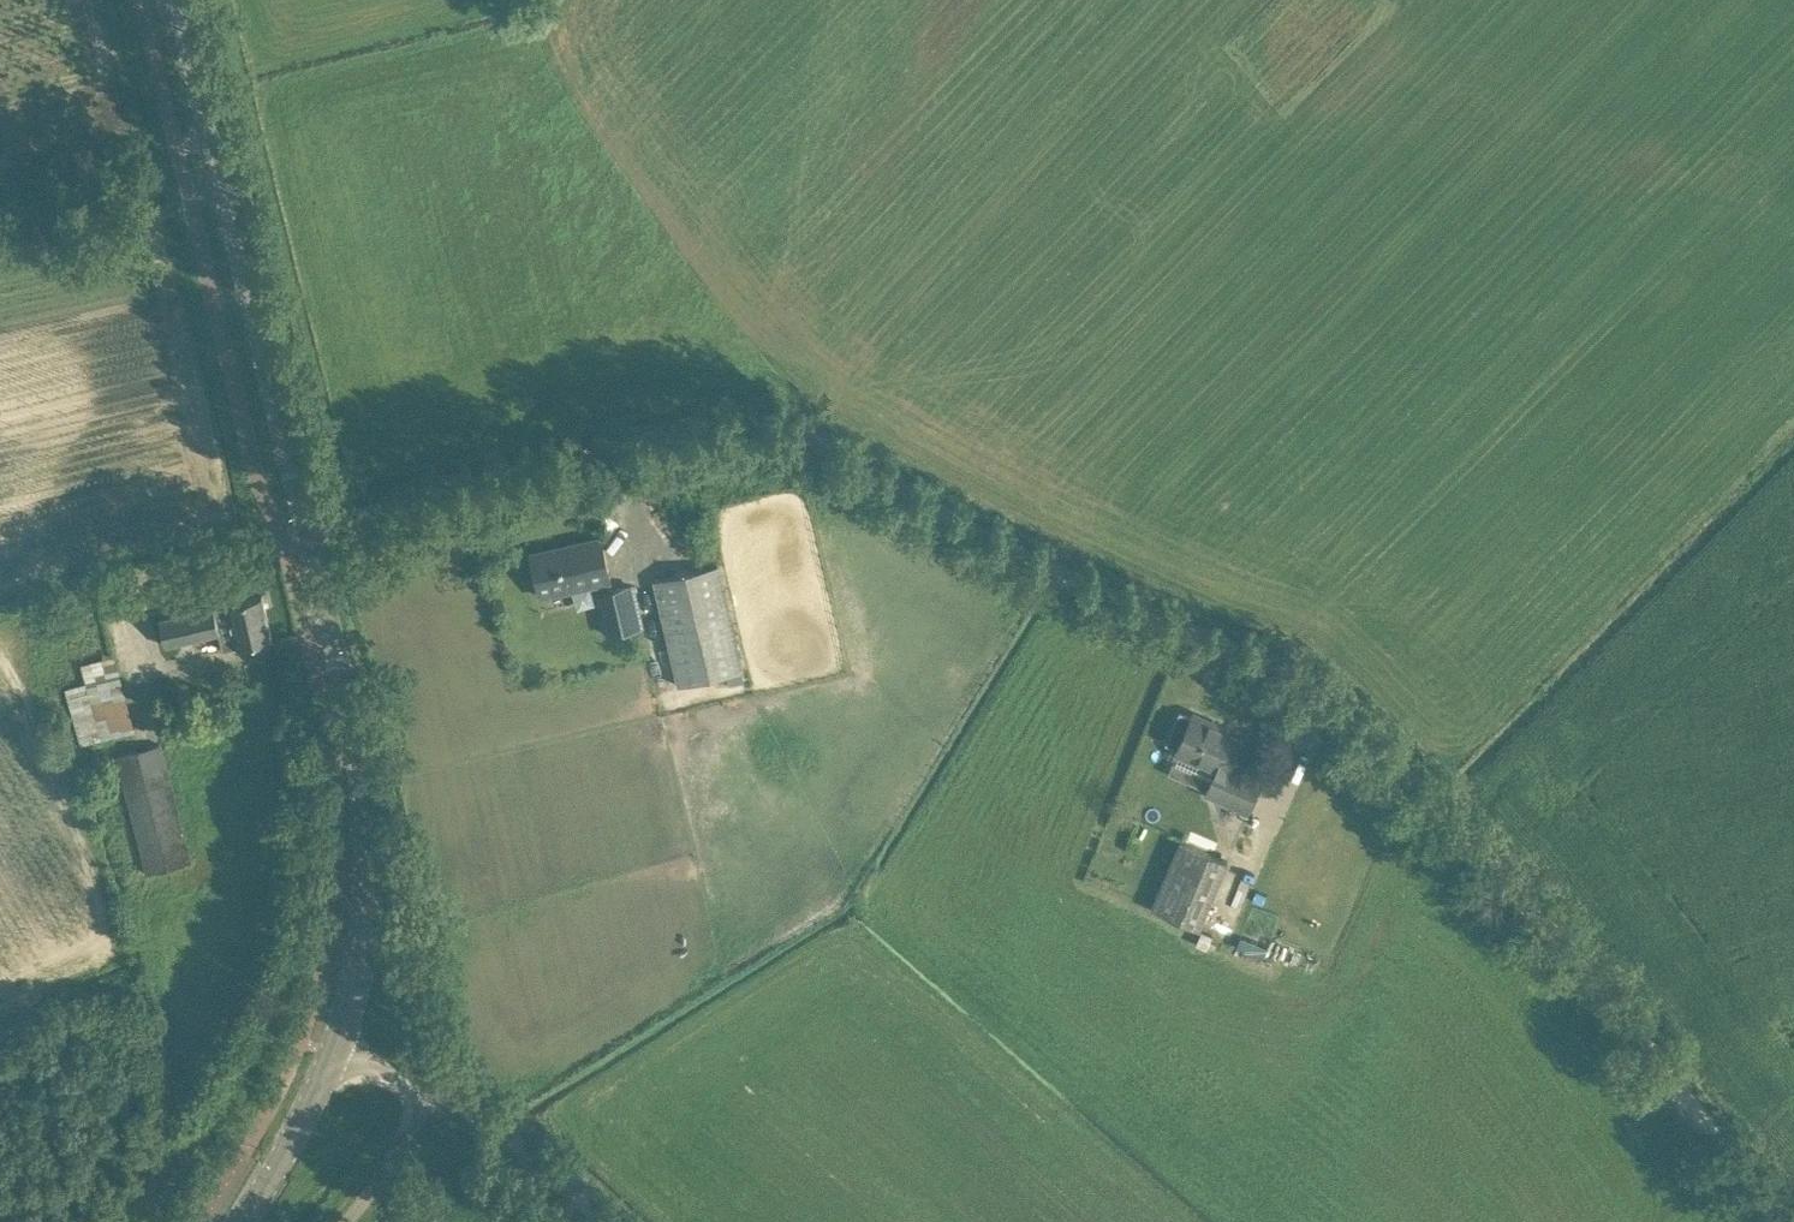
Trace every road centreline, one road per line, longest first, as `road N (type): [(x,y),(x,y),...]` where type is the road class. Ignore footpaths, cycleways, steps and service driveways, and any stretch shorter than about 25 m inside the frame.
road 1 (unclassified): [(308,526),(731,425),(788,428),(1018,553),(1296,677),(1480,851)]
road 2 (tertiary): [(308,526),(177,0)]
road 3 (track): [(1480,851),(1784,1221)]
road 4 (tertiary): [(372,859),(366,779),(308,526)]
road 5 (unclassified): [(429,1085),(428,1014),(397,888),(372,859)]
road 6 (unclassified): [(612,1221),(429,1085)]
road 7 (tertiary): [(335,1052),(361,961),(372,859)]
road 8 (tertiary): [(245,1221),(335,1052)]
road 9 (unclassified): [(346,1221),(400,1153),(429,1085)]

